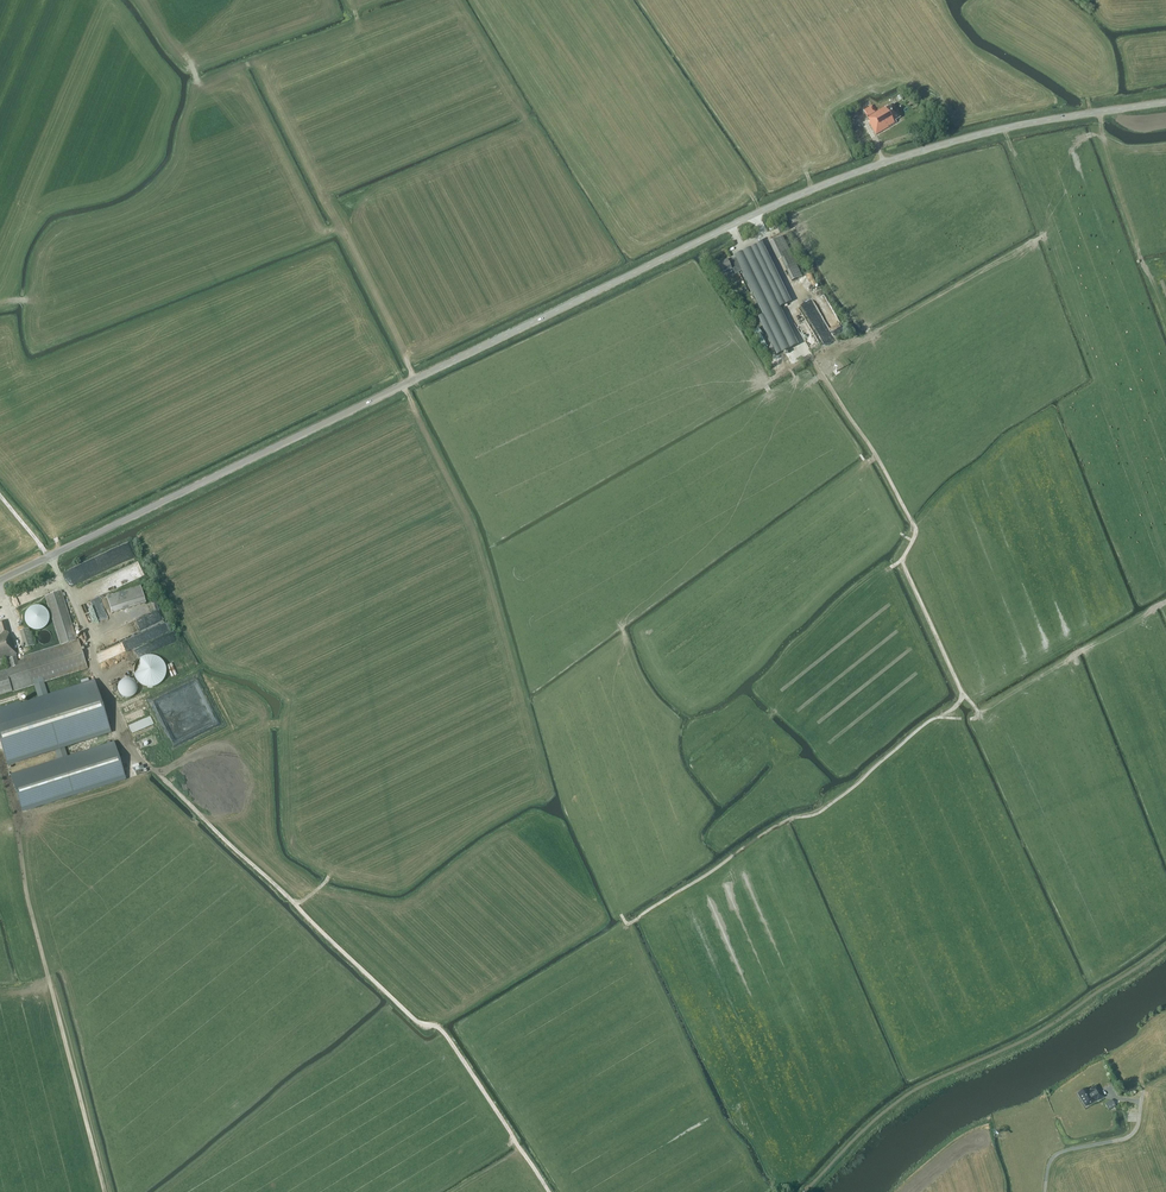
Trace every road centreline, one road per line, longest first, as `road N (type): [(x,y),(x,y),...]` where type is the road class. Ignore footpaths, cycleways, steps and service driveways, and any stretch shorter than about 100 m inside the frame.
road 1 (secondary): [(49,555),(774,203),(1009,125),(1165,102)]
road 2 (track): [(551,1191),(438,1022),(422,1024),(132,748),(91,656),(81,610),(49,555)]

